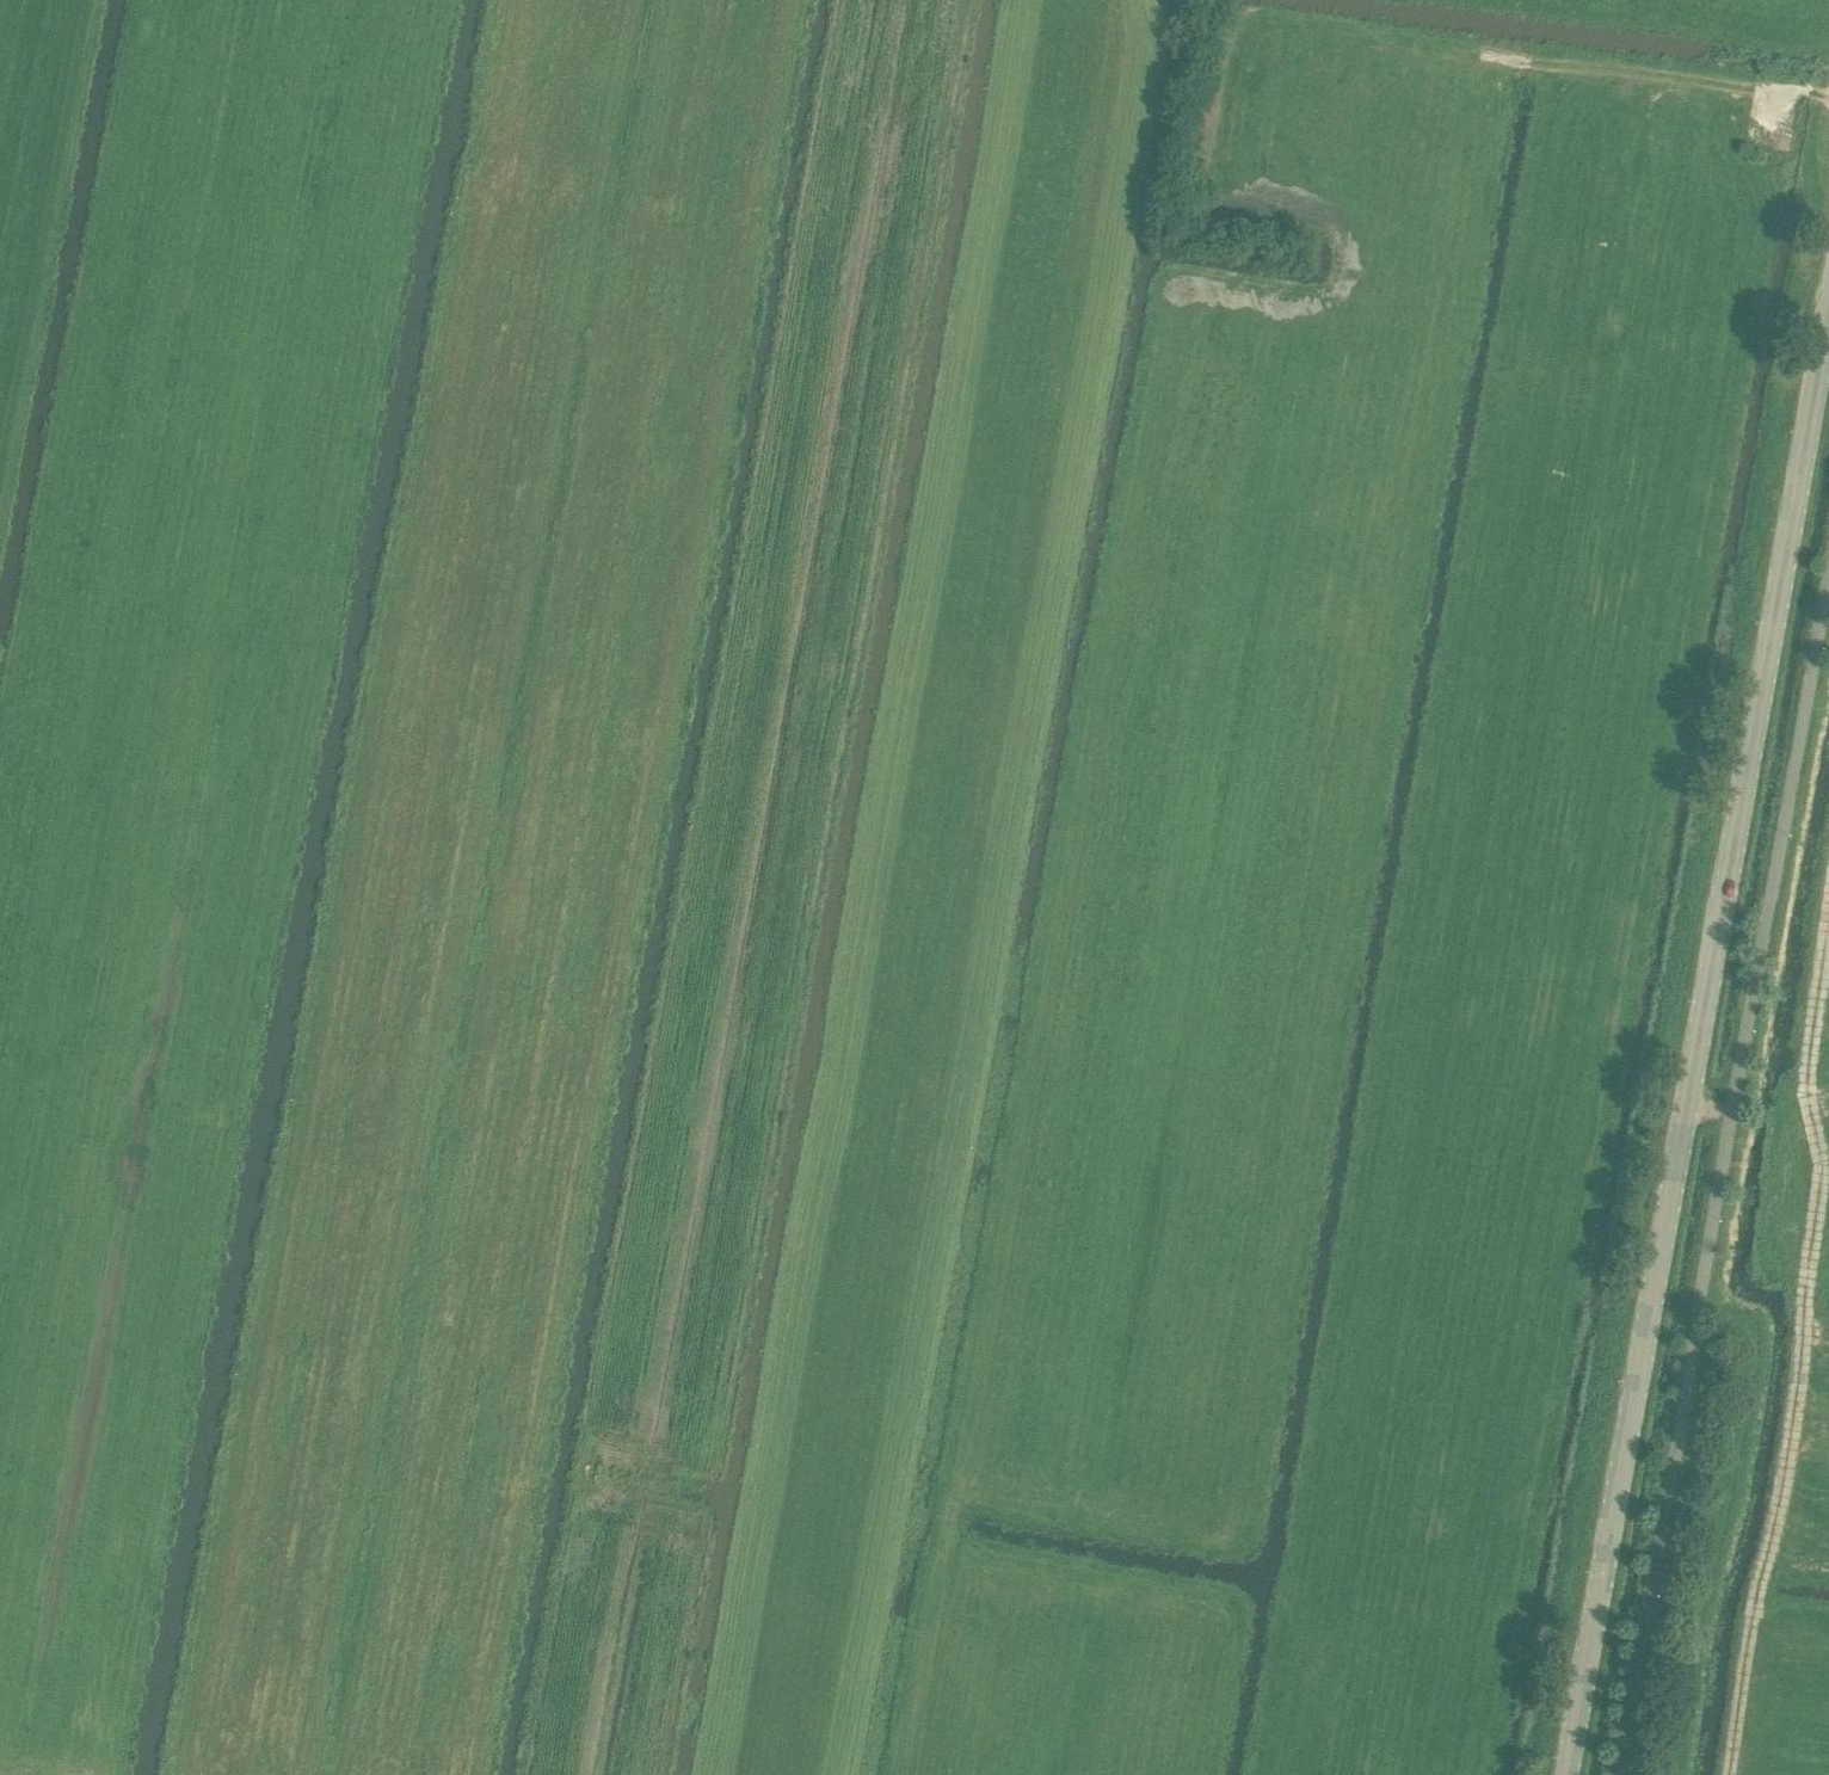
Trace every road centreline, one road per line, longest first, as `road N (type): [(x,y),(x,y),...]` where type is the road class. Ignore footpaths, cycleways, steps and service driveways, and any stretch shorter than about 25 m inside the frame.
road 1 (tertiary): [(1568,1774),(1828,330)]
road 2 (track): [(1729,1774),(1783,1483),(1823,1175),(1807,1084),(1828,922)]
road 3 (track): [(1484,57),(1828,99)]

